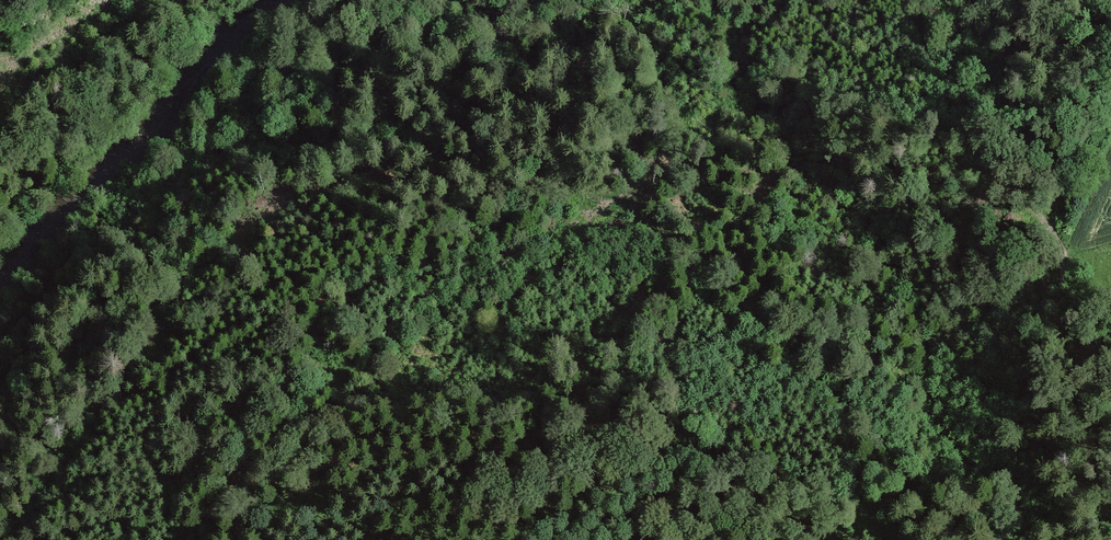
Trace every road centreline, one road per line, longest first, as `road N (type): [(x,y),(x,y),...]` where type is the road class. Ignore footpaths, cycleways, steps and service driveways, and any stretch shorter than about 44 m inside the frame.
road 1 (track): [(186,539),(322,398),(462,290),(587,212),(580,194),(481,175),(383,138),(212,157)]
road 2 (track): [(1023,0),(1017,30),(974,118),(968,155),(989,180),(1044,215),(1065,253)]
road 3 (track): [(1065,253),(1060,361),(1110,511)]

